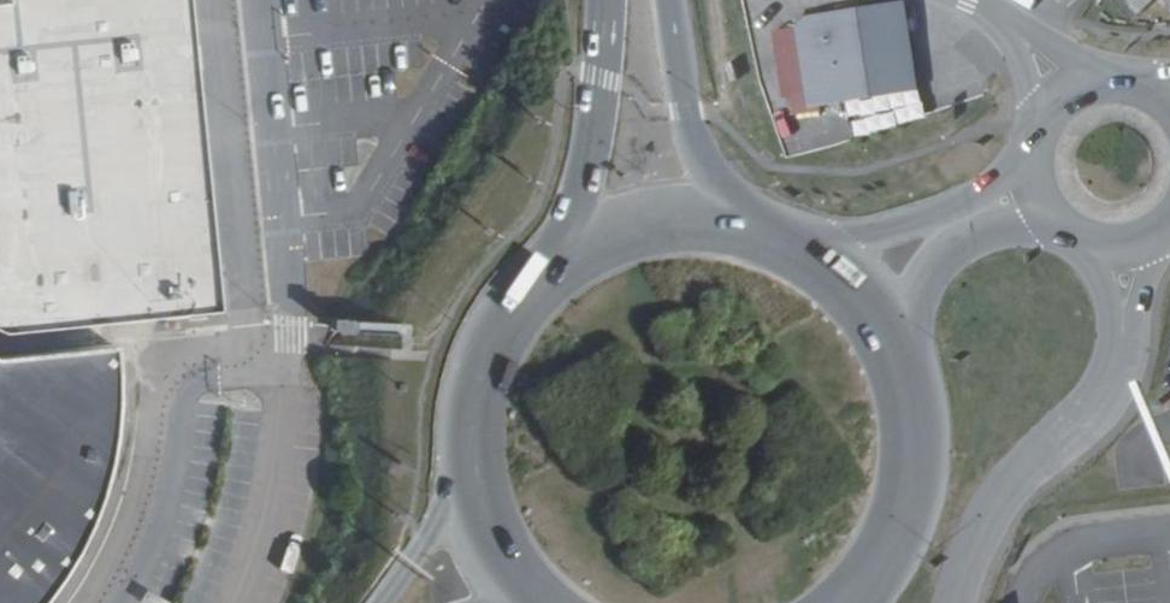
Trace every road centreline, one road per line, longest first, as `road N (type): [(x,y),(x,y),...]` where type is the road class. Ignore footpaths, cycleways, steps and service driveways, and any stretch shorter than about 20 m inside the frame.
road 1 (primary): [(566,261),(535,287),(491,354),(473,433),(484,510),(499,545),(544,602)]
road 2 (residential): [(957,602),(973,539),(1015,474),(1086,415),(1114,375),(1124,337)]
road 3 (primary): [(846,602),(892,543),(912,488),(917,430),(896,346)]
road 4 (primary): [(607,0),(603,79),(566,261)]
road 5 (tertiary): [(1037,147),(991,193),(934,219),(802,246)]
road 6 (primary): [(732,222),(687,114),(666,0)]
road 7 (tertiary): [(896,346),(950,247),(996,227),(1057,222)]
road 8 (primary): [(732,222),(645,225),(566,261)]
road 9 (primary): [(896,346),(872,306),(802,246)]

